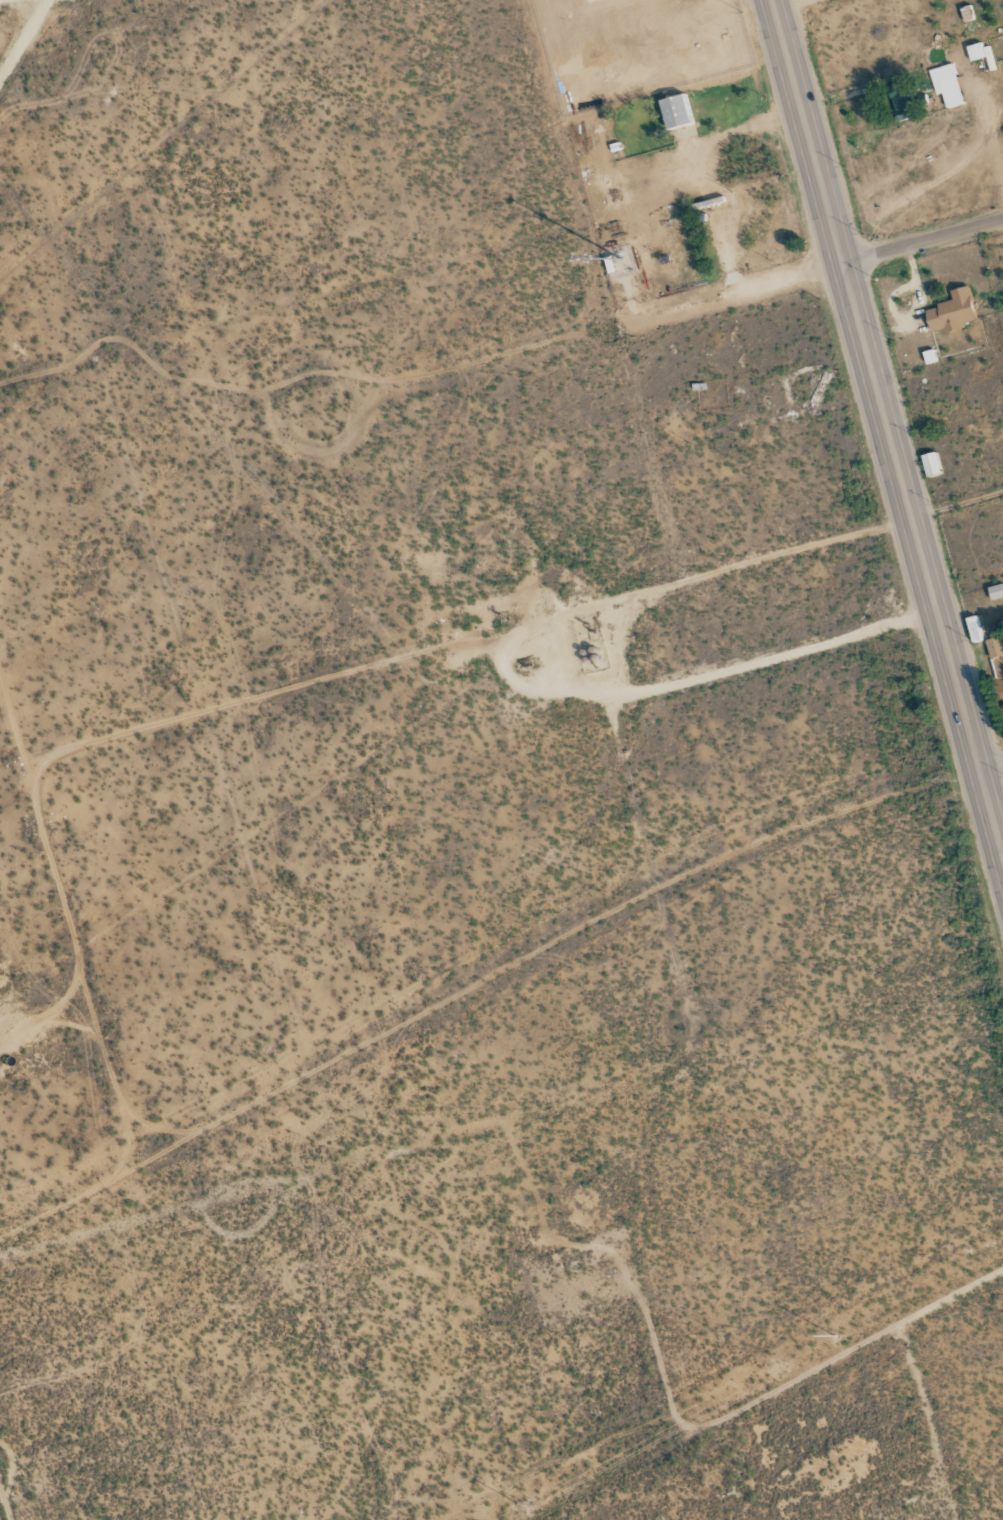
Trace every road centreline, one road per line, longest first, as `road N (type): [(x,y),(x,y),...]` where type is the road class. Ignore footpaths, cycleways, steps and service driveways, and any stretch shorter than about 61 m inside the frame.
road 1 (secondary): [(1002,852),(774,0)]
road 2 (tertiary): [(1002,218),(844,261)]

